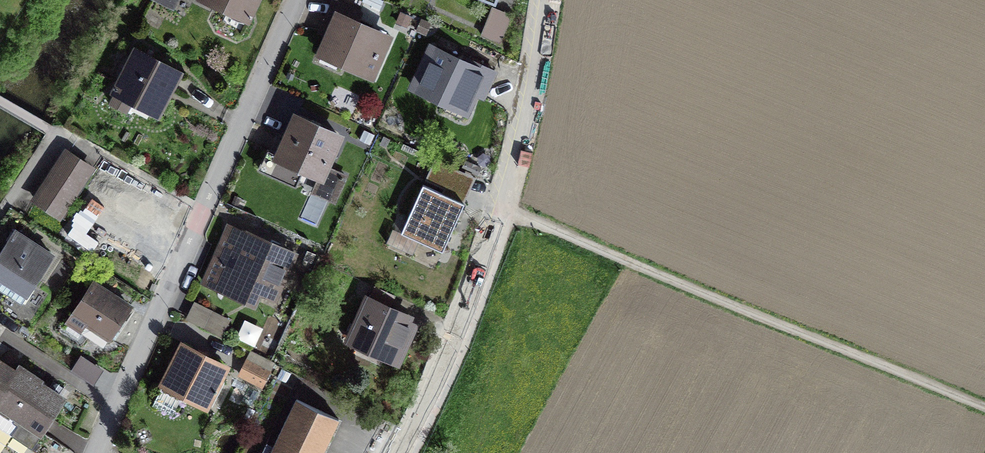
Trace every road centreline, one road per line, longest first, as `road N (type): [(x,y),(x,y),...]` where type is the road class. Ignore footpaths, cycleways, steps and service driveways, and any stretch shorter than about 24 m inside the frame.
road 1 (track): [(505,211),(984,407)]
road 2 (residential): [(98,452),(291,0)]
road 3 (residential): [(550,0),(524,140),(484,281),(407,452)]

